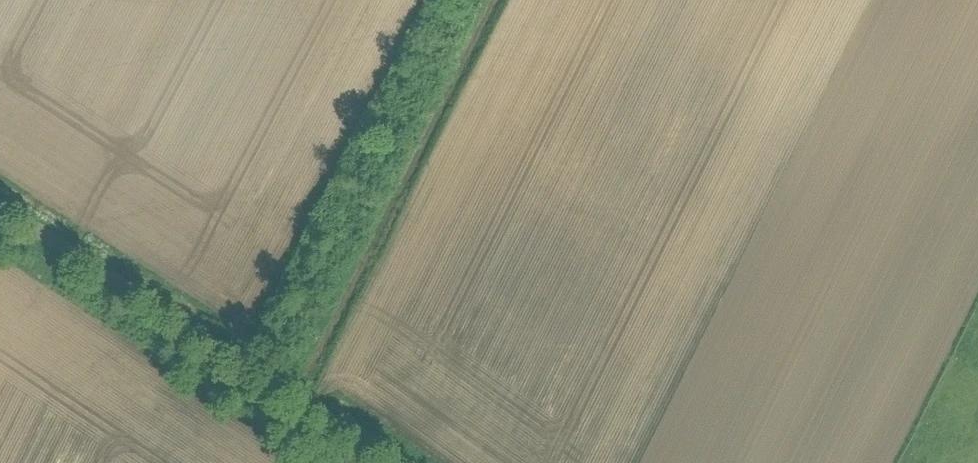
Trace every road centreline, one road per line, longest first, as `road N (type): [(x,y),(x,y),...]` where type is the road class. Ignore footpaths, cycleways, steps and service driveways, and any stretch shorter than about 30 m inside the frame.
road 1 (unclassified): [(0,209),(381,462)]

